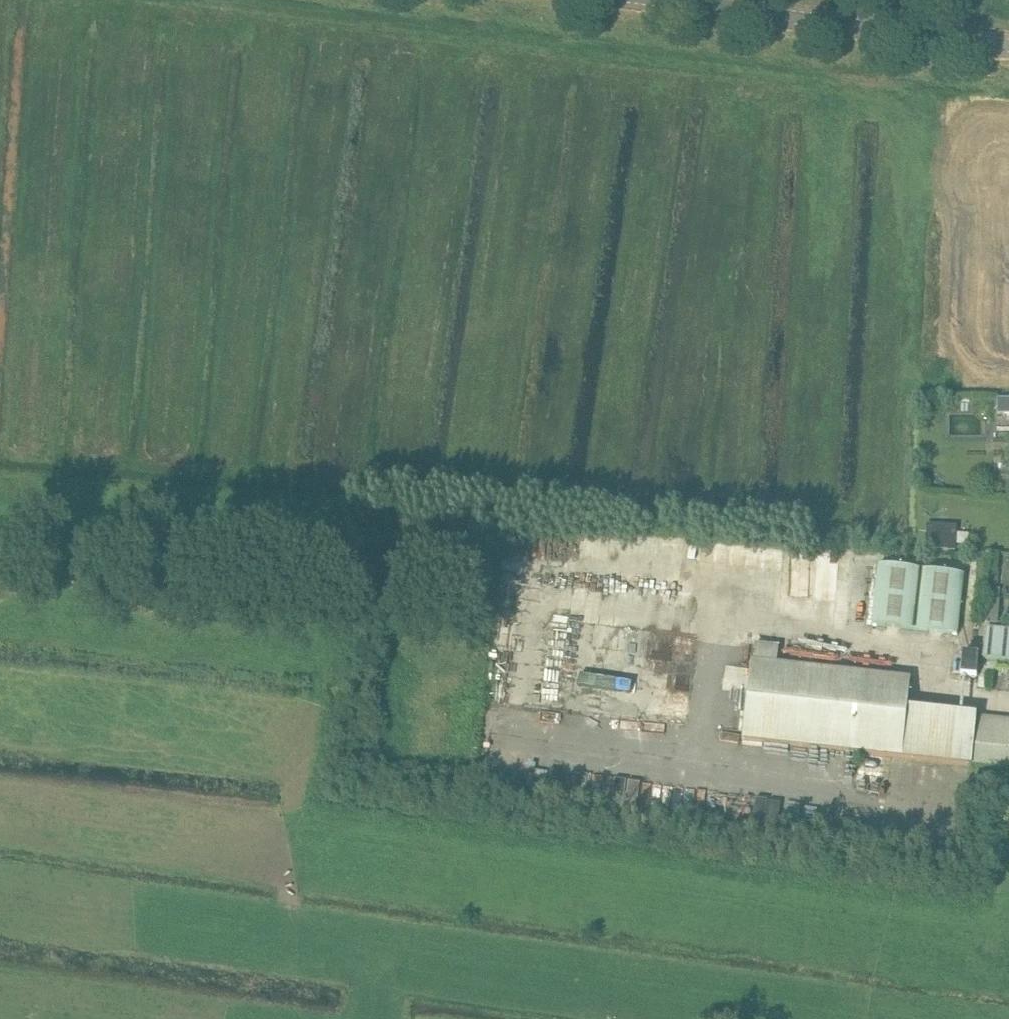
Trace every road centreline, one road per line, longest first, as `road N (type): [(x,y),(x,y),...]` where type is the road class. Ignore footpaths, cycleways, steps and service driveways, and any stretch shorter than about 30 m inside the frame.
road 1 (tertiary): [(1008,43),(726,0)]

